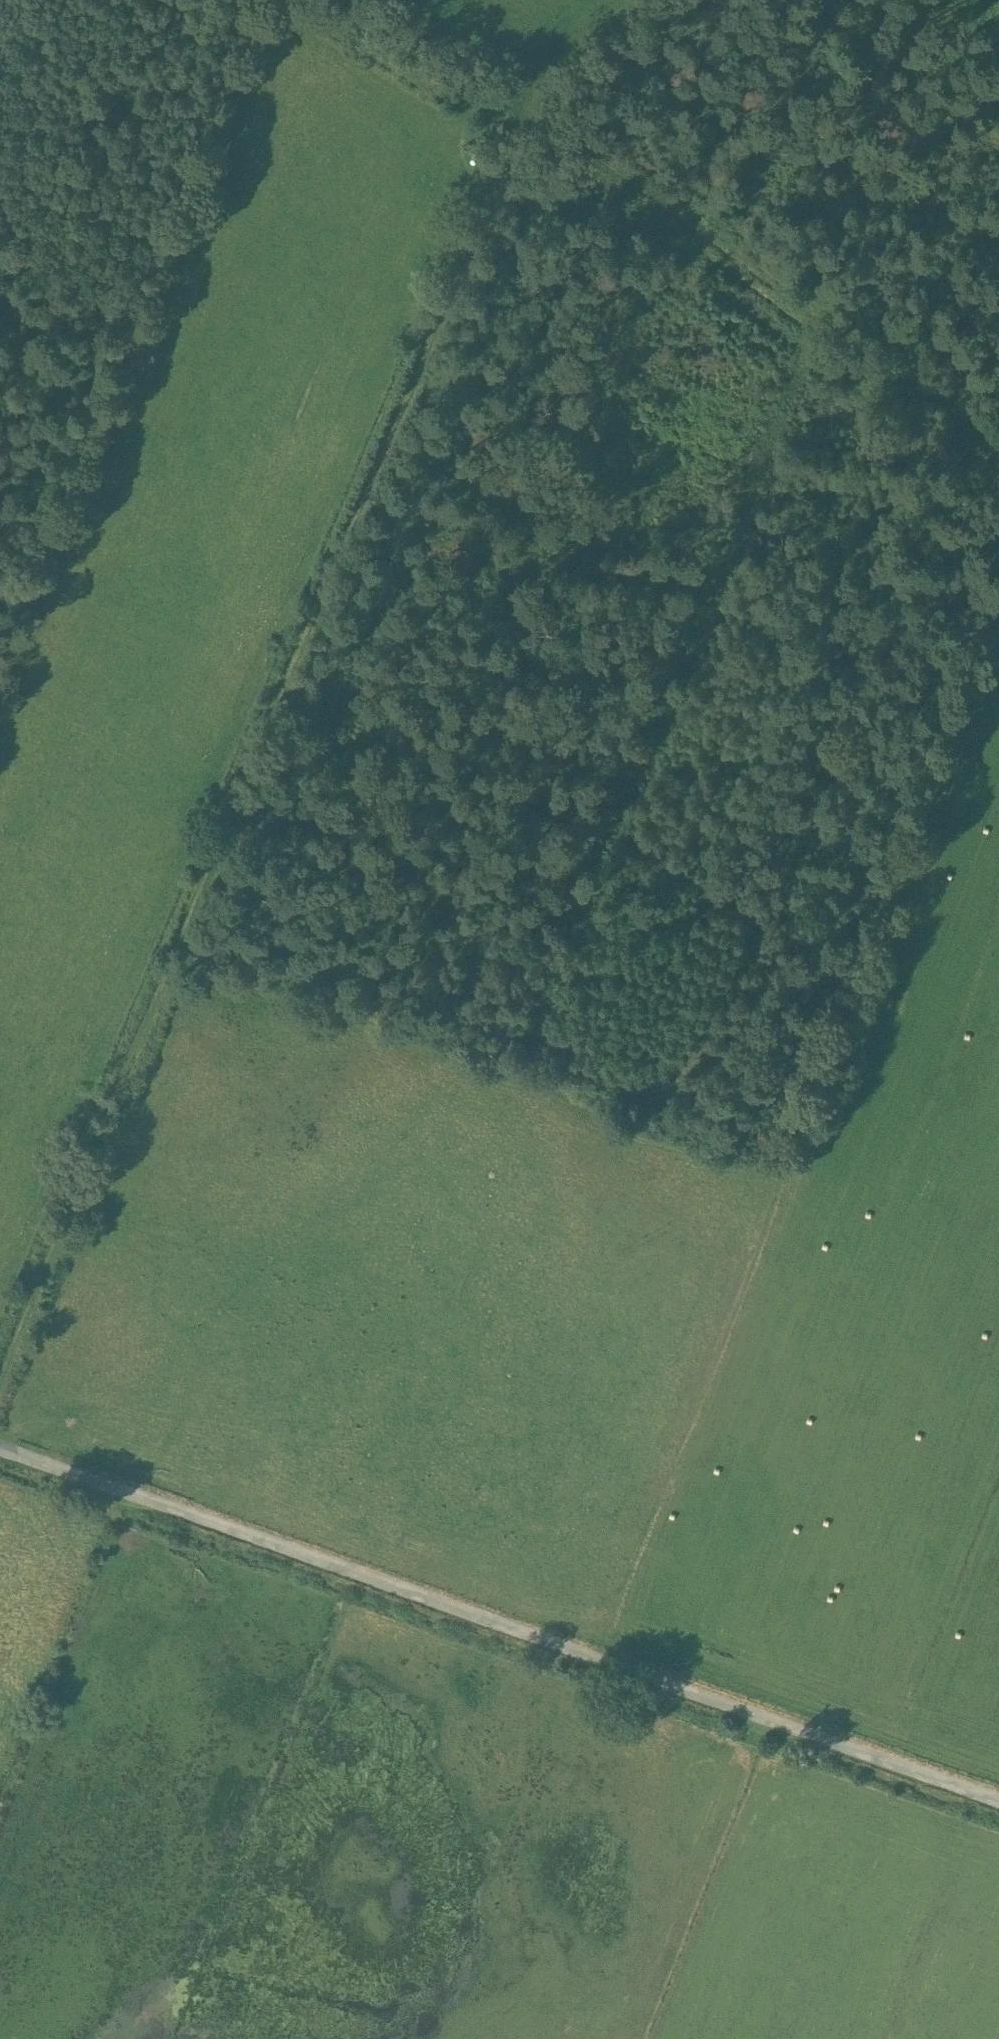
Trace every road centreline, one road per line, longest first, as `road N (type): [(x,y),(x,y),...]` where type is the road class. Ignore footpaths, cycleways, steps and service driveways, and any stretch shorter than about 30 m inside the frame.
road 1 (track): [(0,1379),(526,105)]
road 2 (unclassified): [(998,1799),(0,1447)]
road 3 (track): [(526,105),(831,320)]
road 4 (track): [(643,0),(526,105)]

